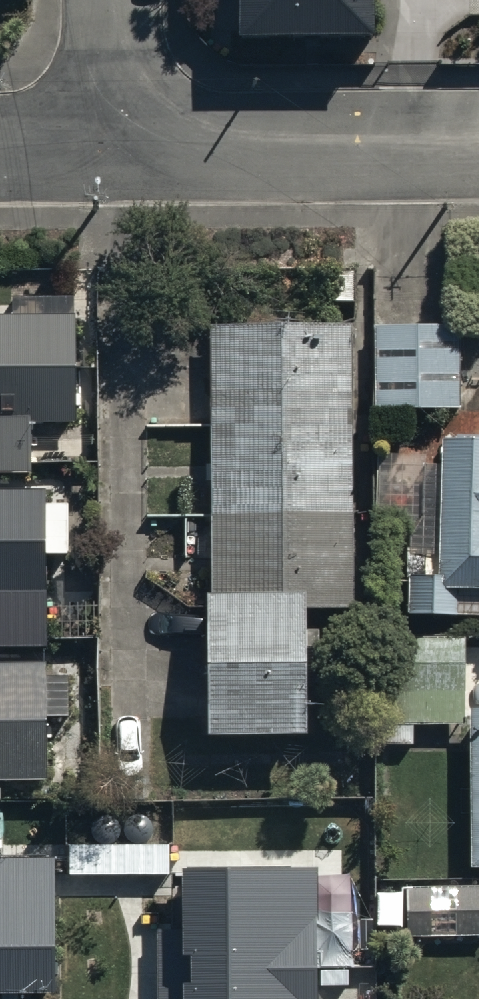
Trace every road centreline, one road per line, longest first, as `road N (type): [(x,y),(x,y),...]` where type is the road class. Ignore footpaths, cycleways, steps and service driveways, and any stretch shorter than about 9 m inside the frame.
road 1 (residential): [(120,144),(478,141)]
road 2 (residential): [(120,144),(118,0)]
road 3 (residential): [(0,144),(120,144)]

